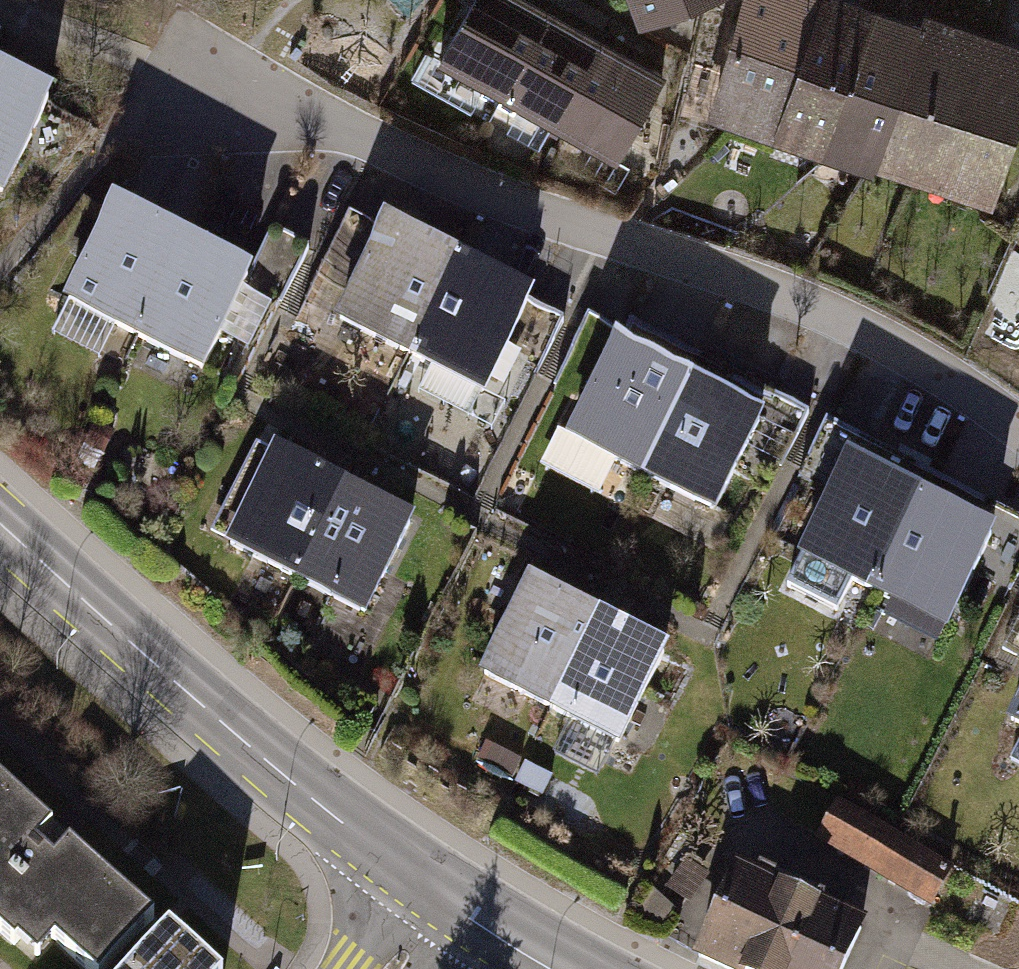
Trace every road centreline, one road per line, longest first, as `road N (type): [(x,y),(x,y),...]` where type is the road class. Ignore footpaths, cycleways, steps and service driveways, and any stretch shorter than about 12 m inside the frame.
road 1 (residential): [(1018,433),(969,391),(786,300),(488,202),(336,133),(176,104)]
road 2 (secondary): [(0,536),(340,834),(456,910)]
road 3 (secondary): [(456,910),(561,968)]

